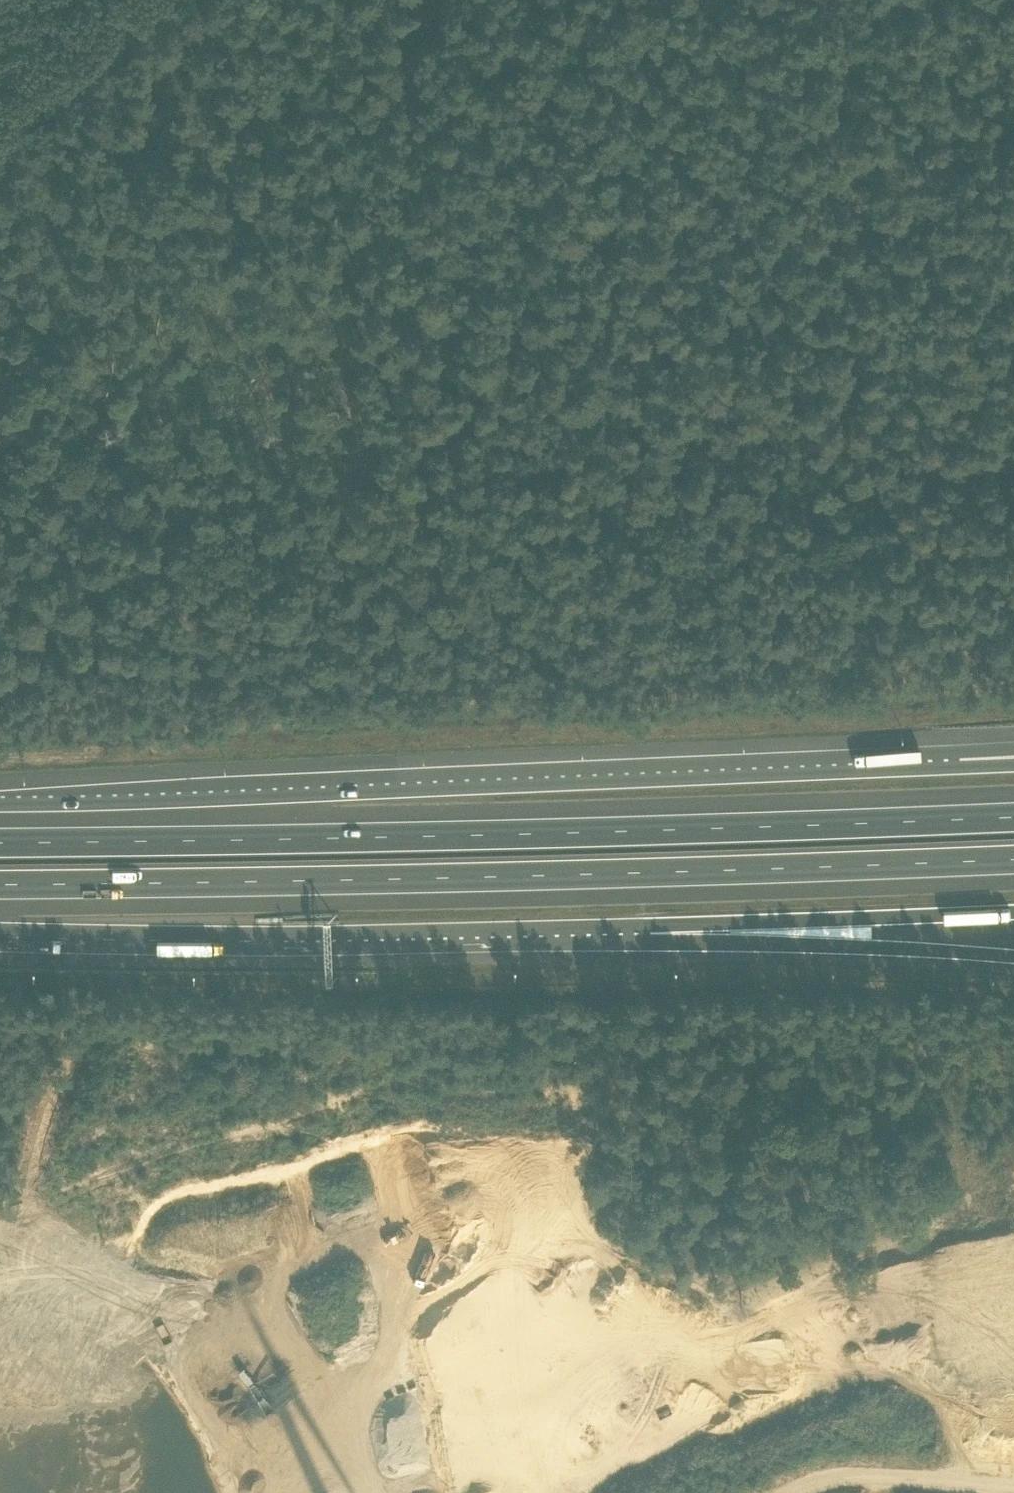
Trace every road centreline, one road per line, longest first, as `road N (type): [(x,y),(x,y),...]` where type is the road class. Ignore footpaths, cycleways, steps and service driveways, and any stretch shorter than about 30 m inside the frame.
road 1 (motorway): [(1013,815),(755,828),(0,842)]
road 2 (motorway): [(0,885),(1013,859)]
road 3 (motorway): [(926,765),(0,797)]
road 4 (motorway): [(0,935),(308,942),(541,937)]
road 5 (motorway): [(541,937),(1013,911)]
road 6 (motorway): [(541,937),(1013,956)]

